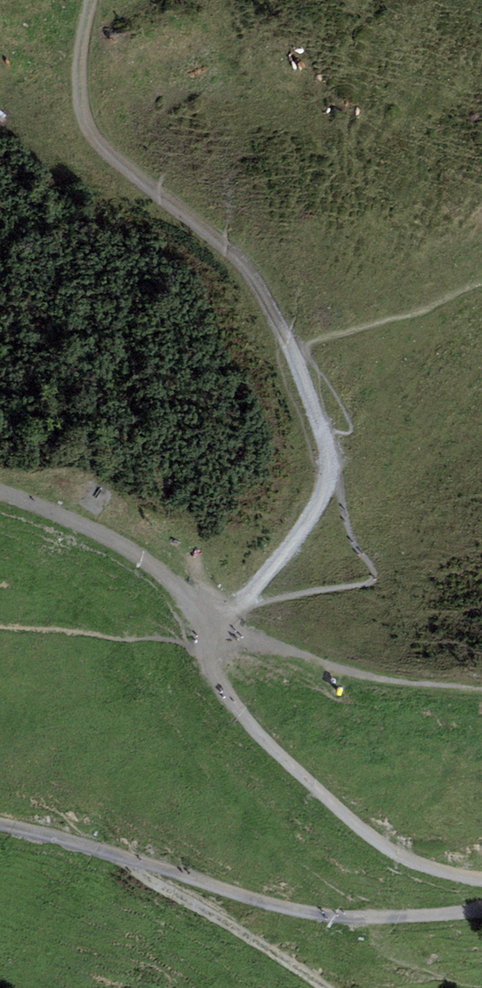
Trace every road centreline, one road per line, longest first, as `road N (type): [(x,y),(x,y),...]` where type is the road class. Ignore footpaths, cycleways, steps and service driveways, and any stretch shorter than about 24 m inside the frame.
road 1 (track): [(481,907),(445,915),(333,916),(274,906),(69,840),(0,829)]
road 2 (track): [(89,0),(77,88),(83,127),(241,264),(289,351)]
road 3 (track): [(221,635),(215,674),(247,722),(370,836),(407,858),(481,883)]
road 4 (track): [(289,351),(324,475),(234,602),(221,635)]
road 5 (track): [(0,503),(134,555),(221,635)]

